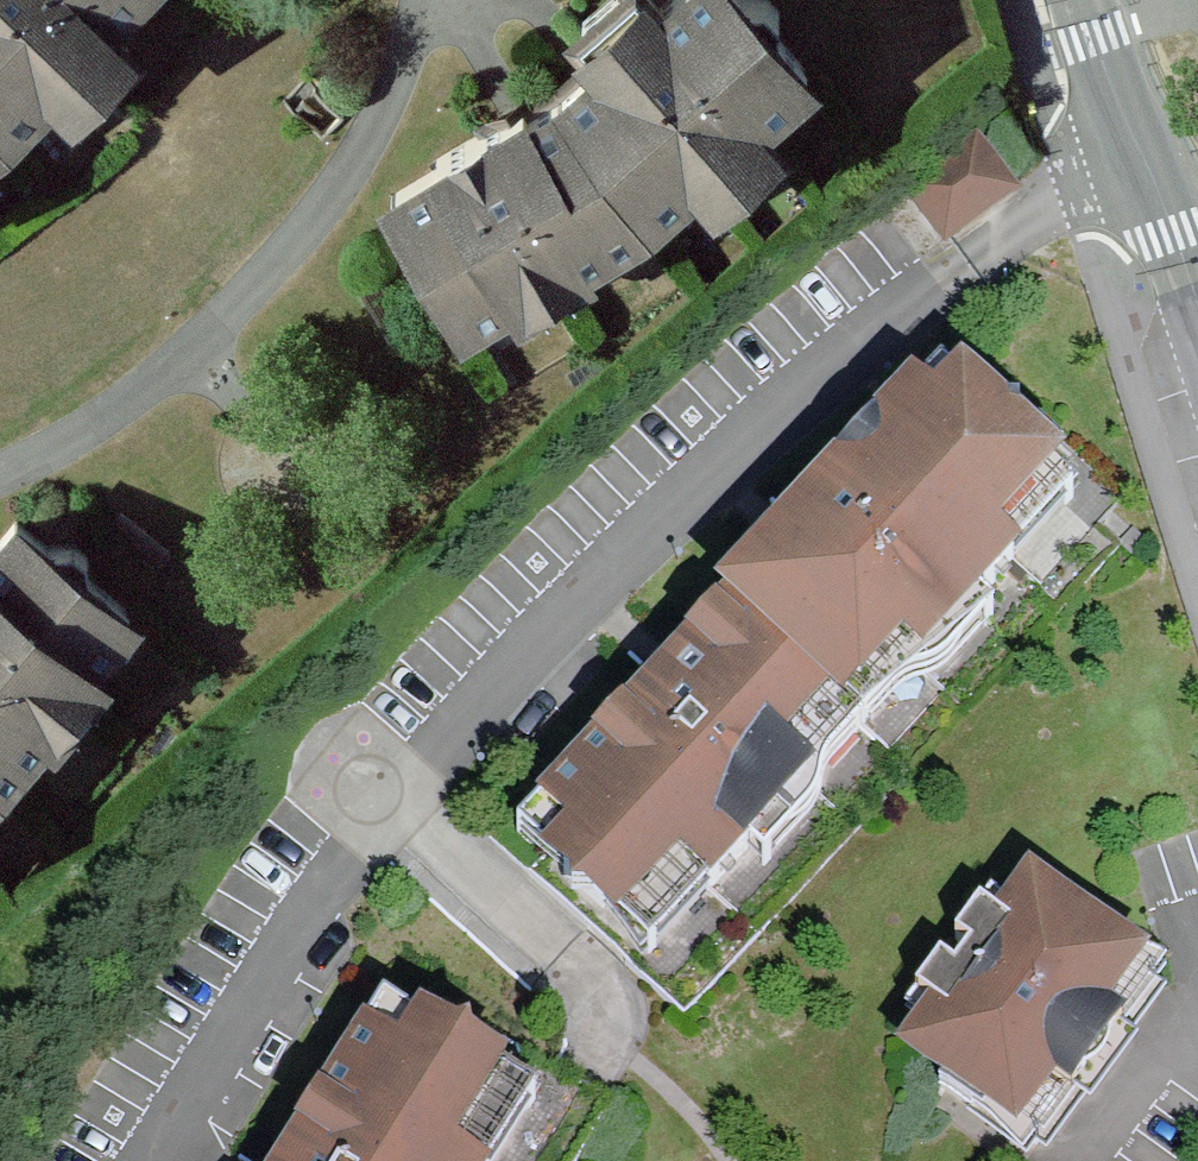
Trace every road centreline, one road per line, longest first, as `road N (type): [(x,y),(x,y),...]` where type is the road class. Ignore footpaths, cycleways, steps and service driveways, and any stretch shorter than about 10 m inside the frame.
road 1 (unclassified): [(1197,303),(1085,0)]

